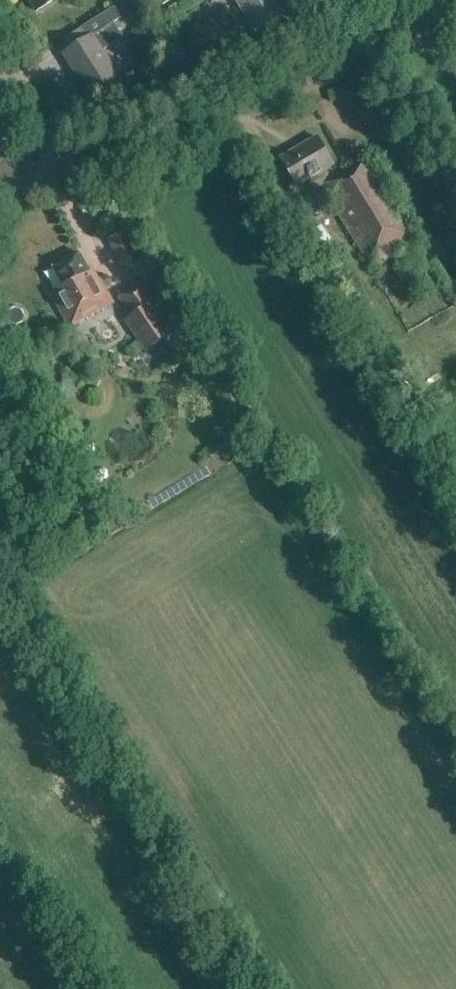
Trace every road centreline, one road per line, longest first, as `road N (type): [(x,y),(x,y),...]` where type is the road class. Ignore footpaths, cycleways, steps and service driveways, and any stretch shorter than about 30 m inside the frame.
road 1 (residential): [(62,171),(446,25)]
road 2 (residential): [(62,171),(0,67)]

